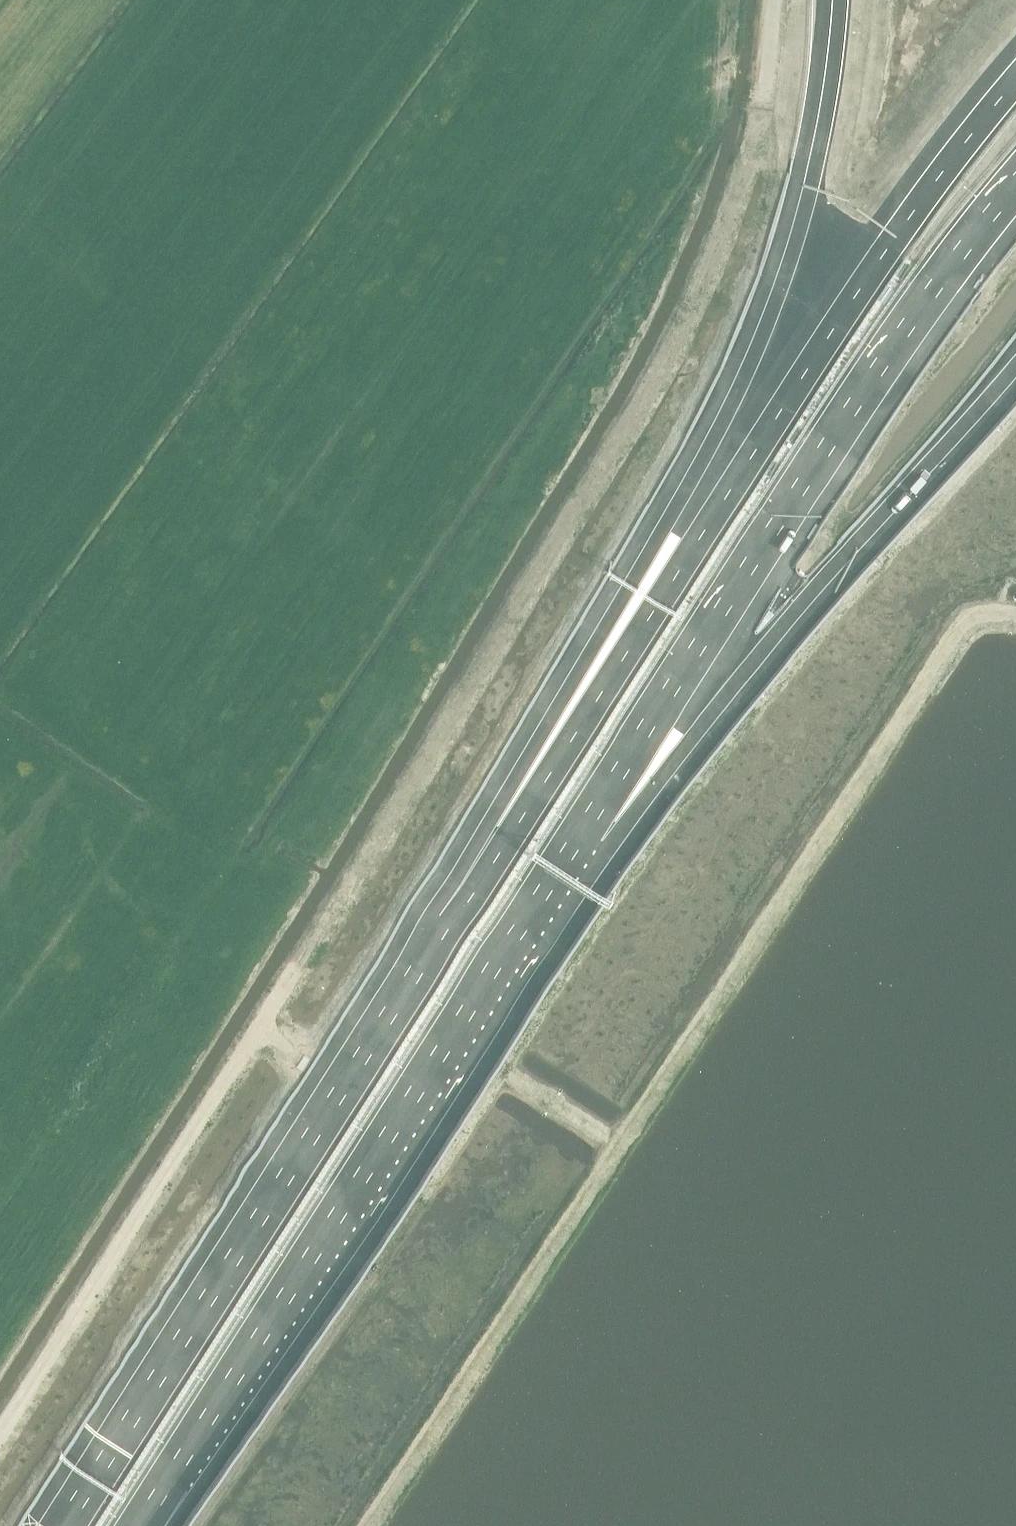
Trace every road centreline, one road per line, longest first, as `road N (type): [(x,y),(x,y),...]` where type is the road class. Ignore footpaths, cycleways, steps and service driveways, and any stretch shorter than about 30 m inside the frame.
road 1 (motorway): [(1015,82),(890,245),(447,919)]
road 2 (motorway): [(838,0),(811,183),(762,337),(713,441),(447,919)]
road 3 (motorway): [(139,1525),(586,825)]
road 4 (motorway): [(586,825),(877,370),(1015,182)]
road 5 (motorway): [(447,919),(61,1525)]
road 6 (motorway): [(586,825),(691,739),(847,550),(1015,367)]

